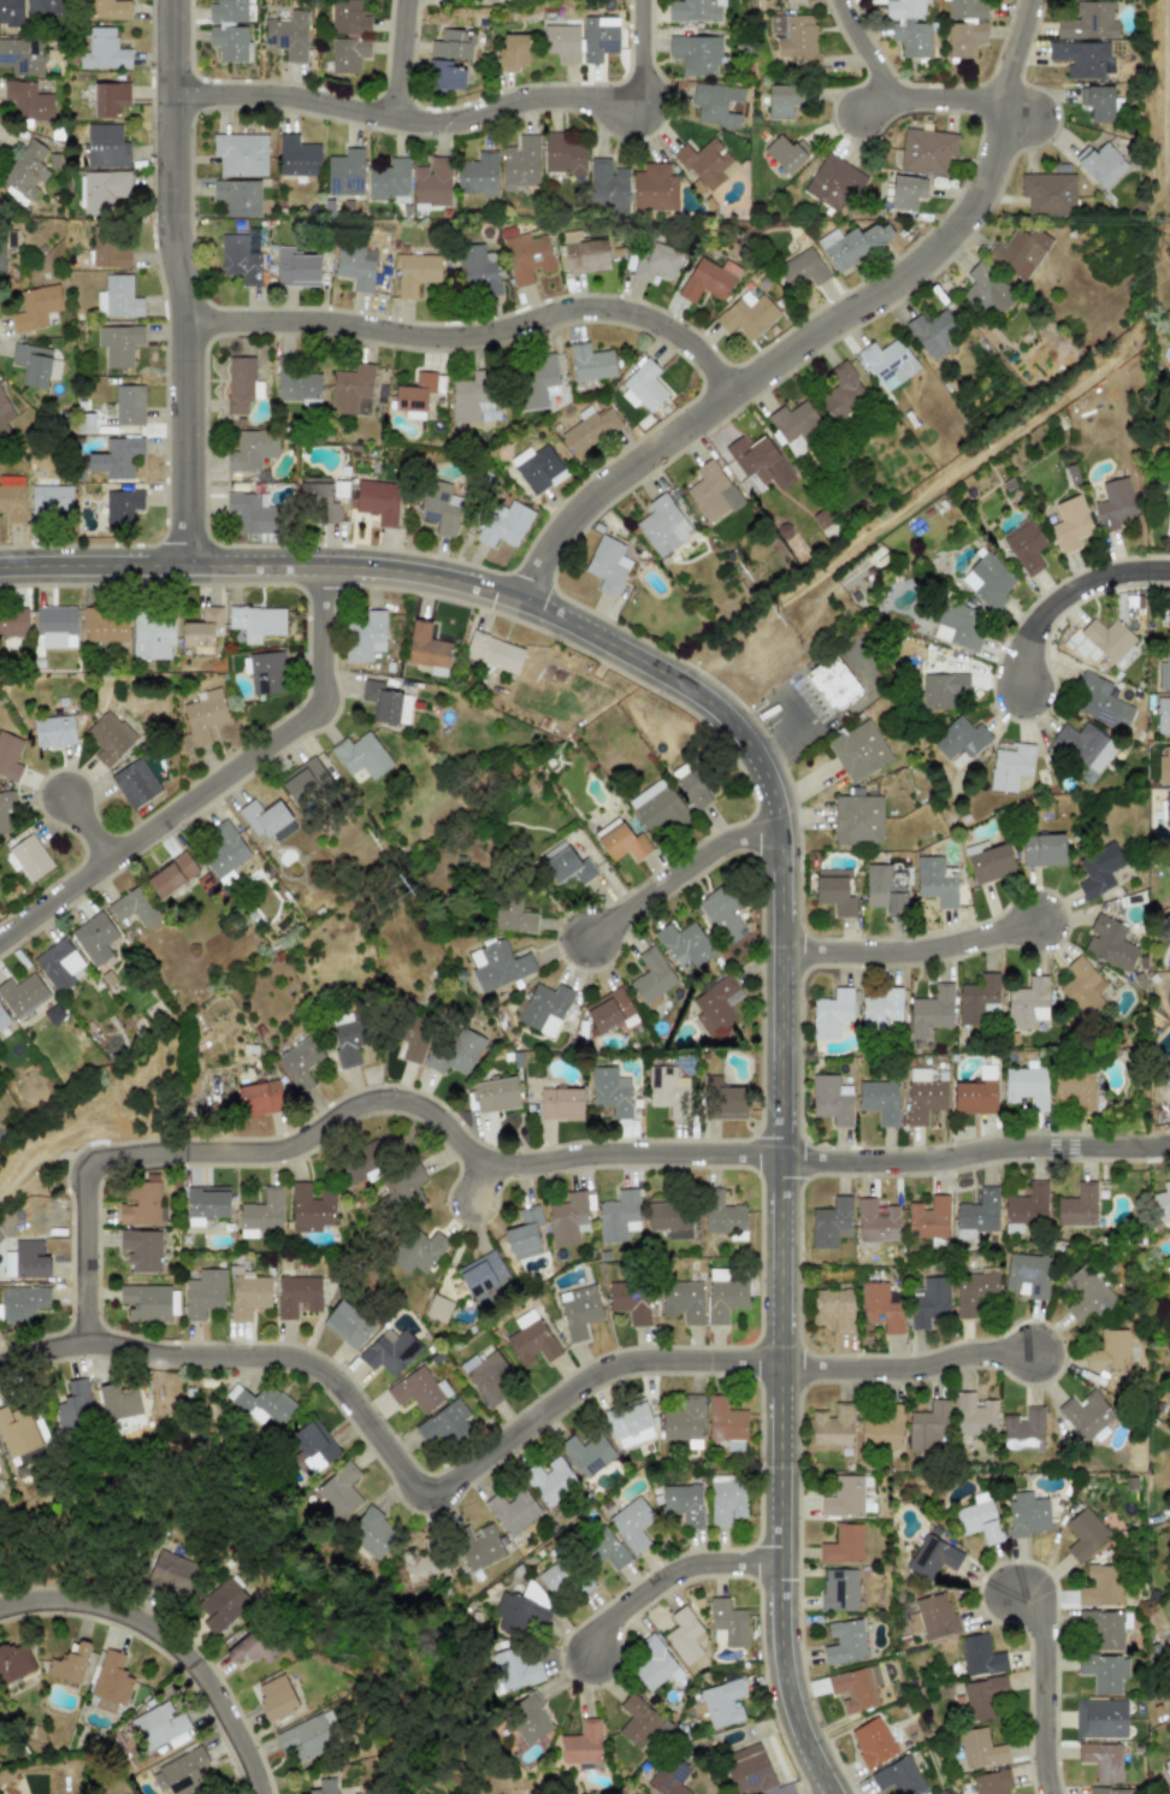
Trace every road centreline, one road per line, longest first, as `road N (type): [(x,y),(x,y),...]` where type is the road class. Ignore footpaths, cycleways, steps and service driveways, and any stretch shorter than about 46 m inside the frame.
road 1 (tertiary): [(830,1793),(796,1724),(776,1635),(773,822),(754,754),(727,719),(675,677),(536,606),(463,579),(364,563),(0,565)]
road 2 (residential): [(1169,1139),(1011,1143),(923,1157),(586,1152),(506,1161),(469,1150),(413,1102),(364,1096),(262,1149),(78,1161),(76,1339)]
road 3 (residential): [(513,596),(556,519),(601,476),(905,275),(957,225),(988,161),(1018,0)]
road 4 (residential): [(177,320),(303,319),(441,335),(595,303),(633,311),(680,335),(726,393)]
road 5 (residential): [(167,95),(268,95),(413,122),(548,94),(638,107),(638,0)]
road 6 (residential): [(184,566),(167,237),(167,0)]
road 7 (residential): [(325,1379),(416,1500),(593,1369),(640,1357),(775,1362)]
road 8 (residential): [(0,940),(320,701),(318,562)]
road 9 (residential): [(0,1610),(60,1600),(96,1605),(162,1634),(211,1683),(264,1793)]
road 10 (residential): [(774,951),(924,946),(1036,921)]
road 11 (residential): [(76,1339),(167,1355),(283,1356),(325,1379)]
road 12 (residential): [(775,1362),(900,1365),(959,1351),(1029,1350)]
road 13 (residential): [(830,0),(876,75),(903,96),(946,94),(1022,116)]
road 14 (residential): [(587,1651),(601,1618),(675,1564),(776,1562)]
road 15 (residential): [(589,938),(713,842),(773,822)]
road 16 (residential): [(1169,563),(1113,567),(1059,592),(1030,630),(1022,686)]
road 17 (residential): [(1052,1793),(1045,1623),(1021,1593)]

